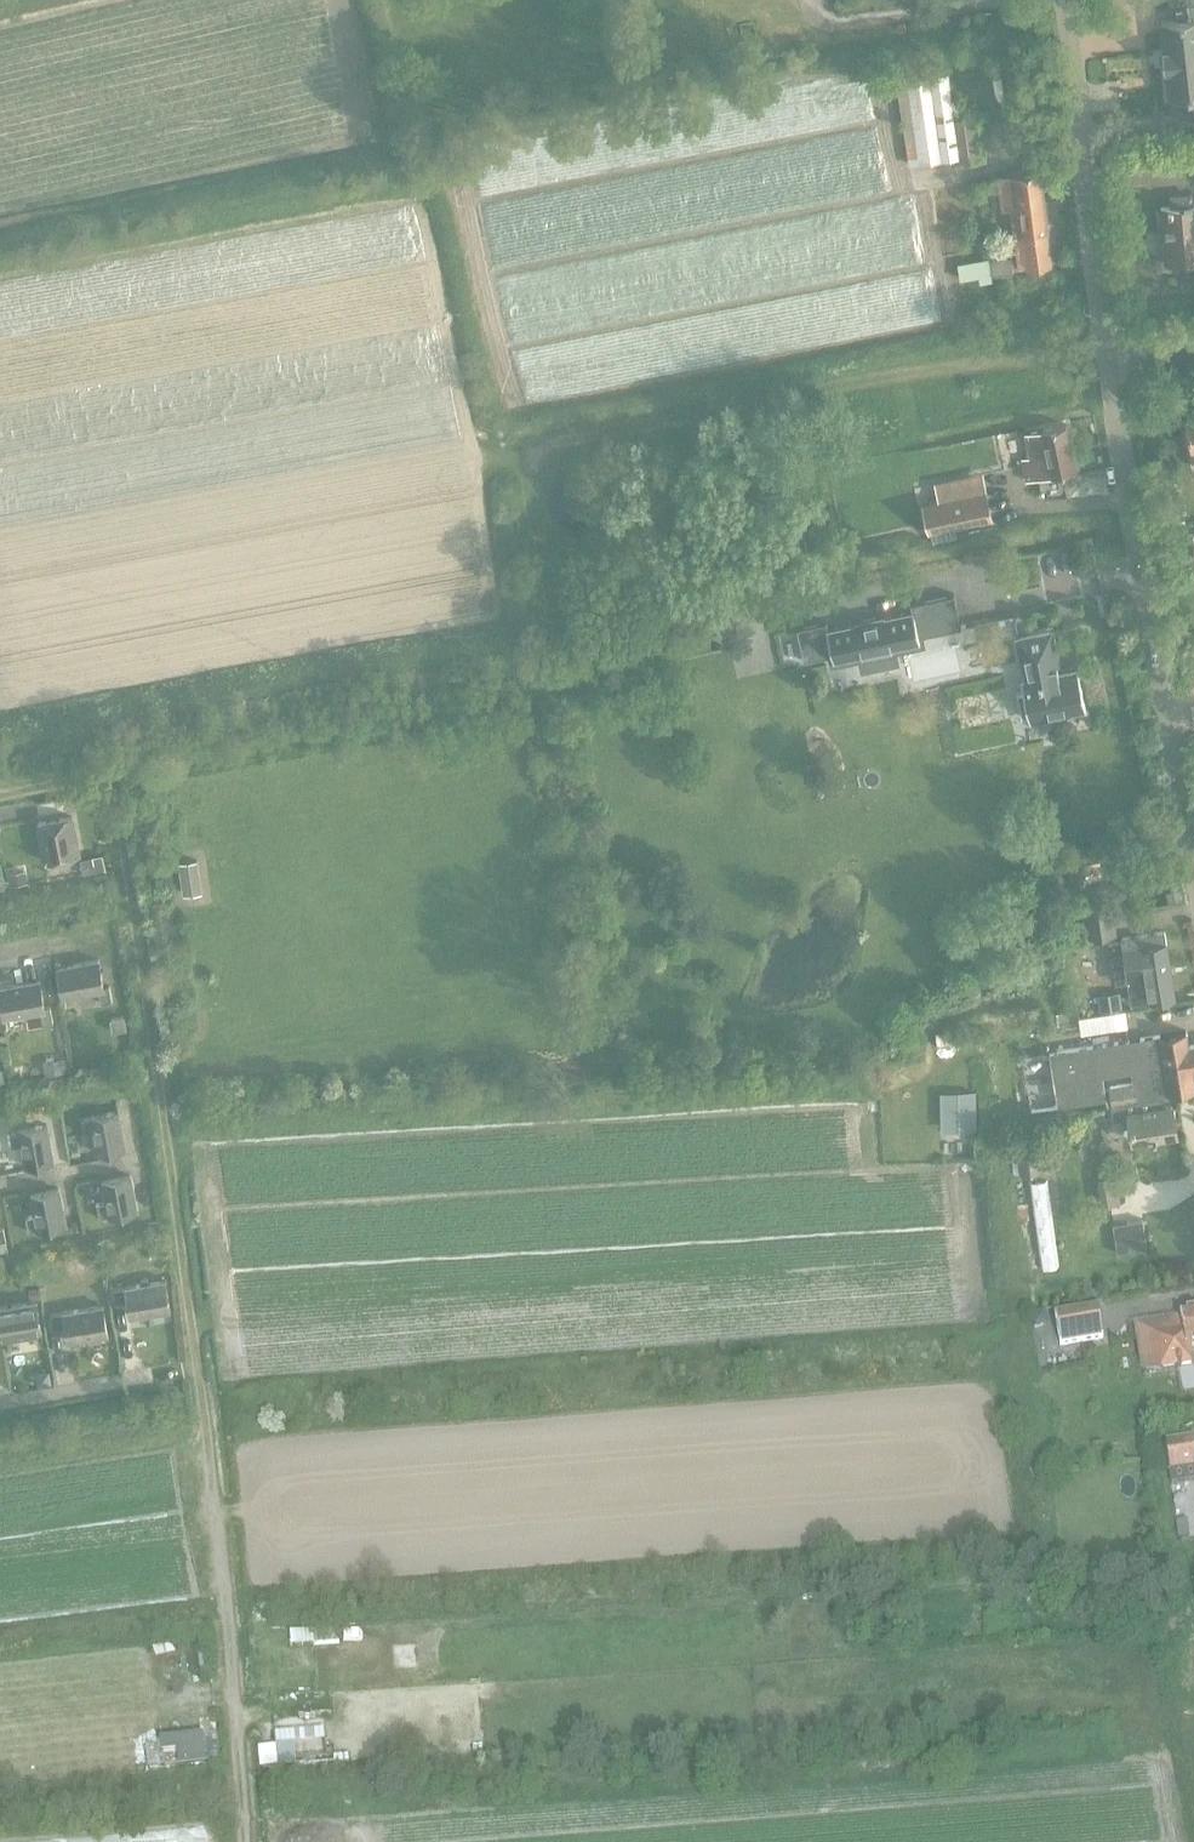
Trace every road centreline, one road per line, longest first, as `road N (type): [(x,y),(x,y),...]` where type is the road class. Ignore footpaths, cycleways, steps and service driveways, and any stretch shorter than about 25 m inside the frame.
road 1 (track): [(244,1841),(229,1644),(128,785),(117,776),(0,794)]
road 2 (residential): [(1193,859),(1124,483),(1065,0)]
road 3 (track): [(364,127),(341,0)]

